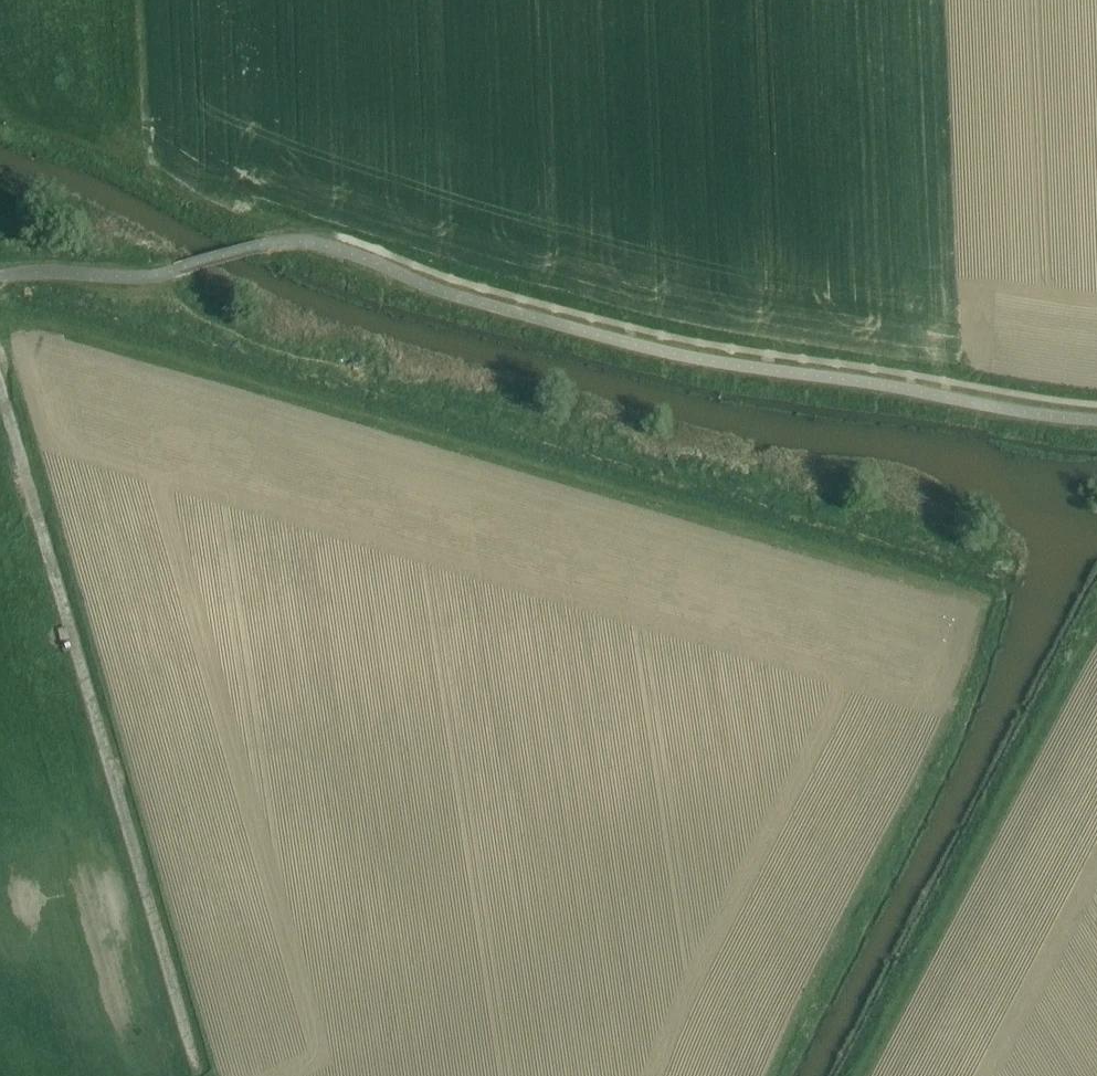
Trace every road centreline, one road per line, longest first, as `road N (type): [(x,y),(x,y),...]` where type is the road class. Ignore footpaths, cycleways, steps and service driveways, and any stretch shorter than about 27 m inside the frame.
road 1 (track): [(0,398),(200,1075)]

